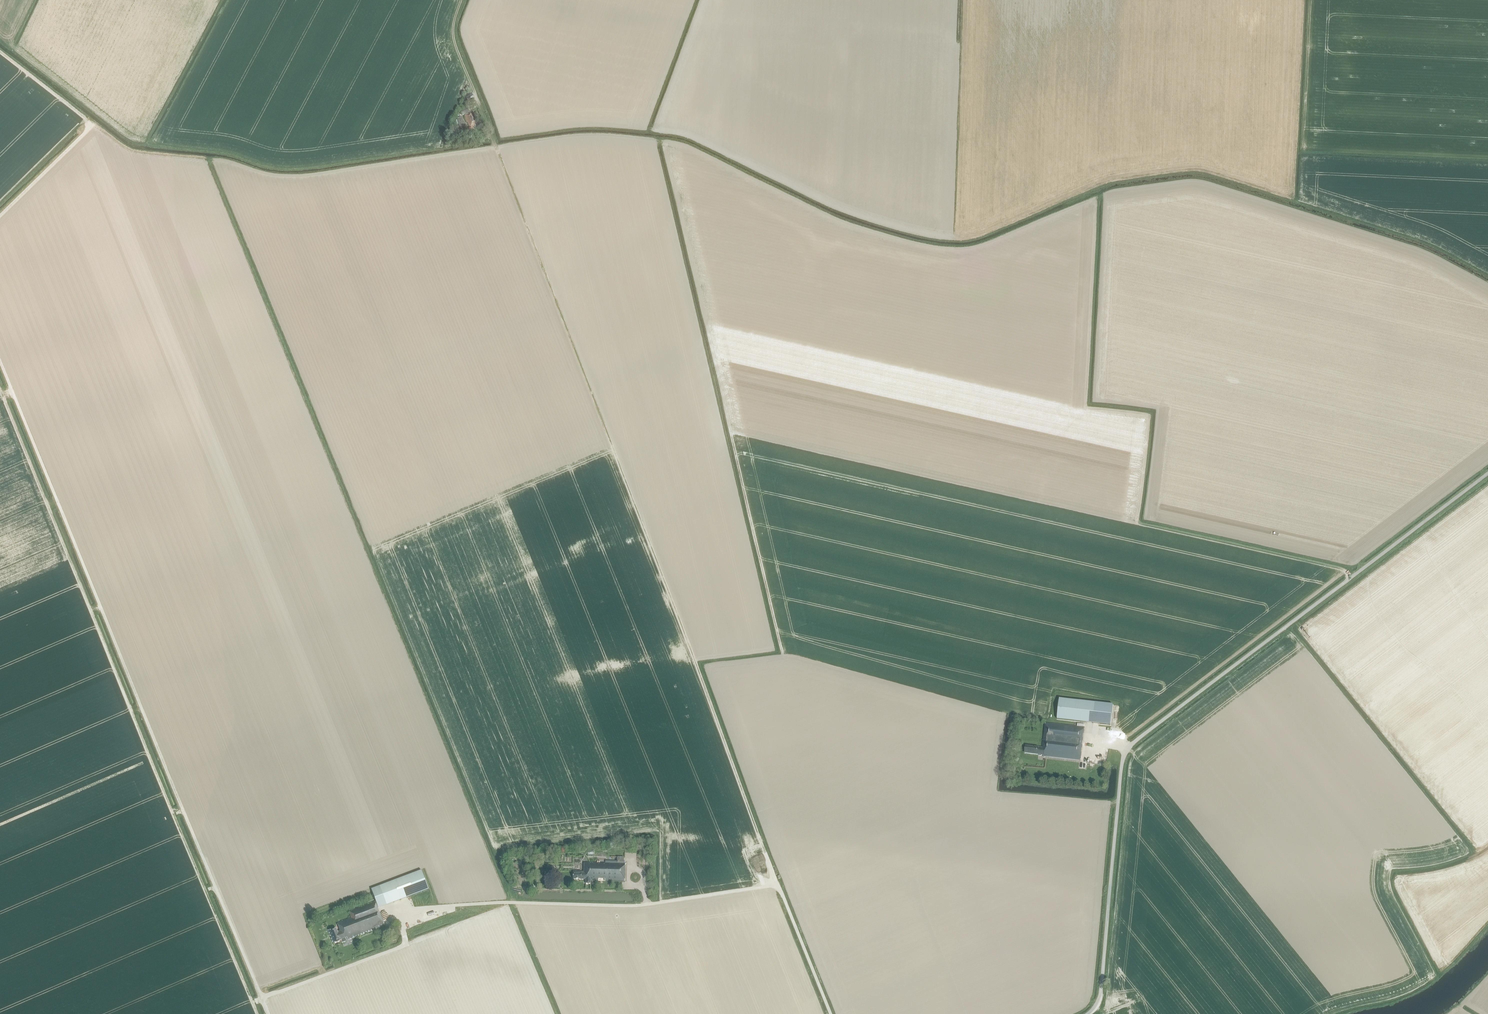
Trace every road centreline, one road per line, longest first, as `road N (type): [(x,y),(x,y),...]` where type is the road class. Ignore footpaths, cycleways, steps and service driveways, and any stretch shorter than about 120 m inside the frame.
road 1 (unclassified): [(1086,1013),(1100,993),(1120,771),(1131,744),(1487,473)]
road 2 (unclassified): [(829,1013),(773,884),(638,906),(455,905)]
road 3 (track): [(267,1013),(90,590)]

